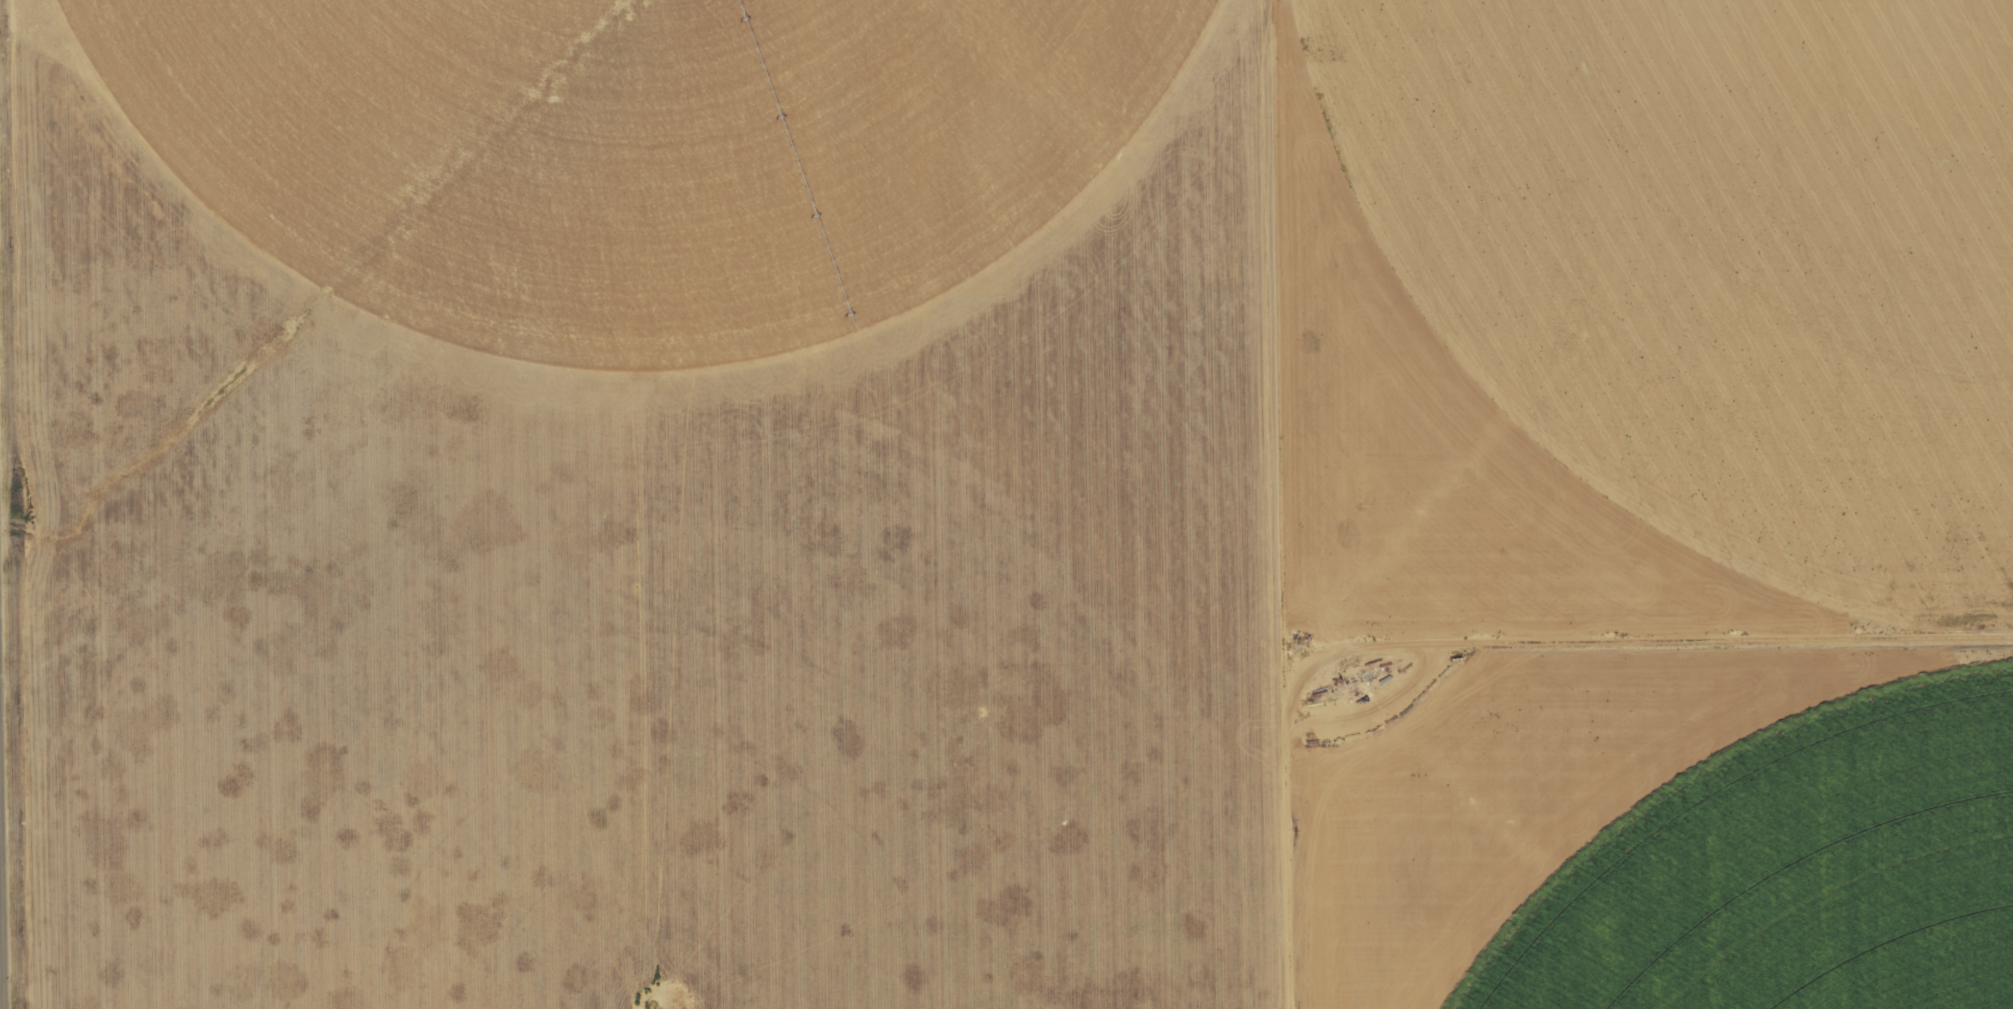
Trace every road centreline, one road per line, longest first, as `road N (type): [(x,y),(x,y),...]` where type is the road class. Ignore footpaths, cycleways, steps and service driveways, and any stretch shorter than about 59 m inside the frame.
road 1 (residential): [(2012,652),(1445,665),(1285,681),(1288,1008)]

